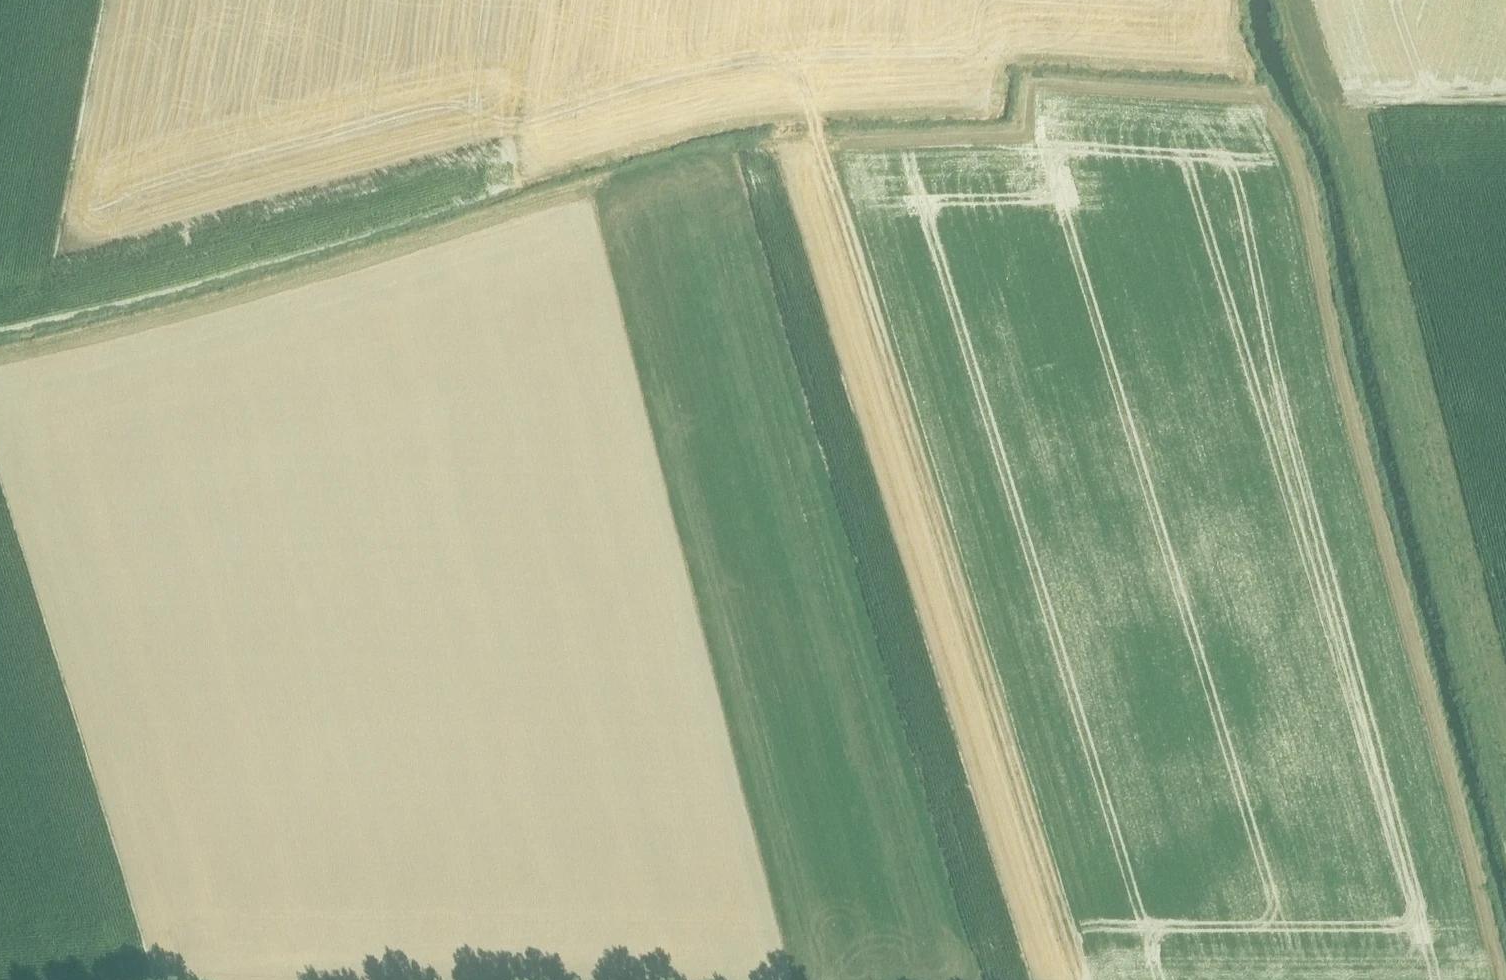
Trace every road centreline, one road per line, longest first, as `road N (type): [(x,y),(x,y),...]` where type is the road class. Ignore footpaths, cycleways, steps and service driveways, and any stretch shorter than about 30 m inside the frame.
road 1 (track): [(811,104),(1087,979)]

